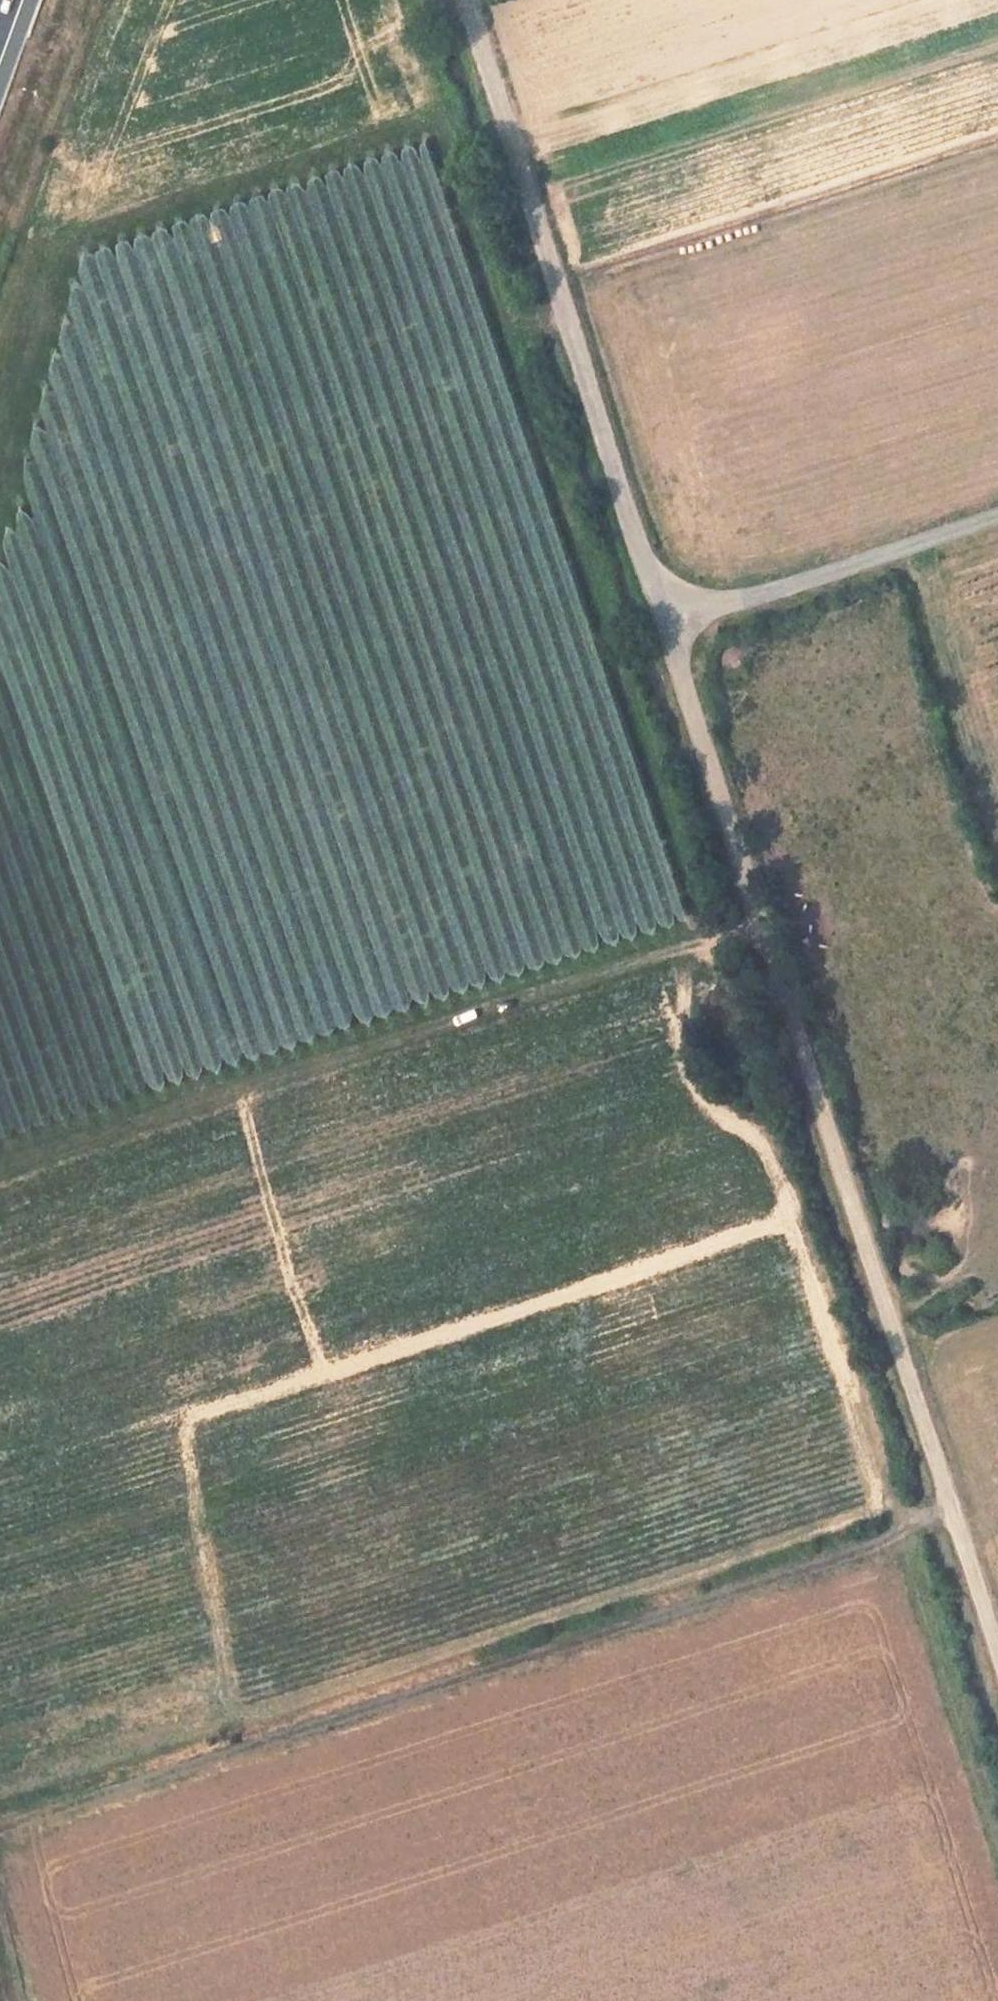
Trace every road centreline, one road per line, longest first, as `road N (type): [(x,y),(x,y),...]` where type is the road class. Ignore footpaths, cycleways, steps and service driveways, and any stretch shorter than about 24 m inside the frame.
road 1 (unclassified): [(664,623),(997,1653)]
road 2 (unclassified): [(463,0),(664,623)]
road 3 (unclassified): [(664,623),(997,517)]

